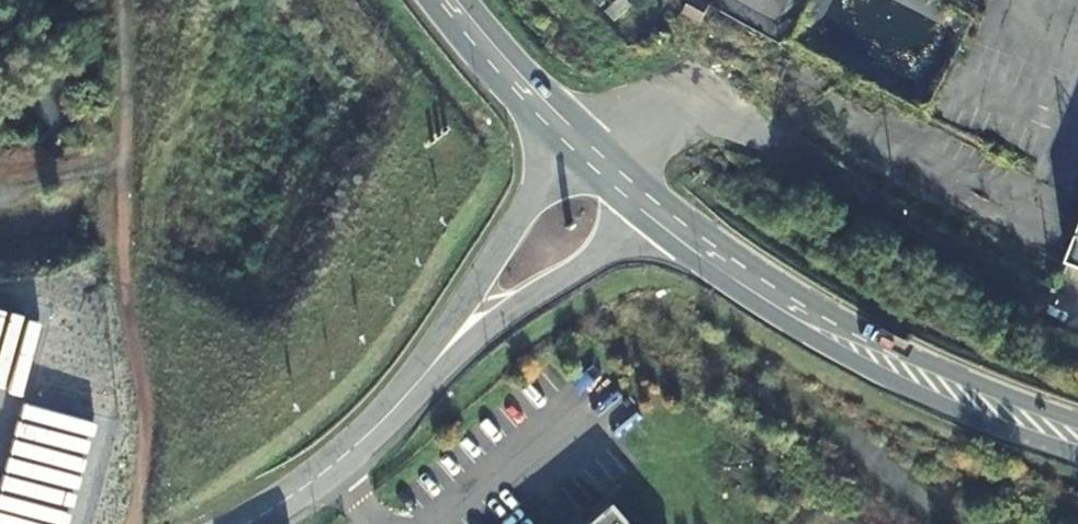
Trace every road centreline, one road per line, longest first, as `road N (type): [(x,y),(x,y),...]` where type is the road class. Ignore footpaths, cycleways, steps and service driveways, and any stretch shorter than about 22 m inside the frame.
road 1 (secondary): [(1077,438),(956,393),(808,318),(655,211)]
road 2 (unclassified): [(472,322),(372,431),(243,523)]
road 3 (unclassified): [(554,119),(485,275),(472,322)]
road 4 (unclassified): [(472,322),(616,243),(655,211)]
road 5 (secondary): [(554,119),(446,0)]
road 6 (secondary): [(655,211),(554,119)]
road 7 (track): [(122,182),(0,195)]

